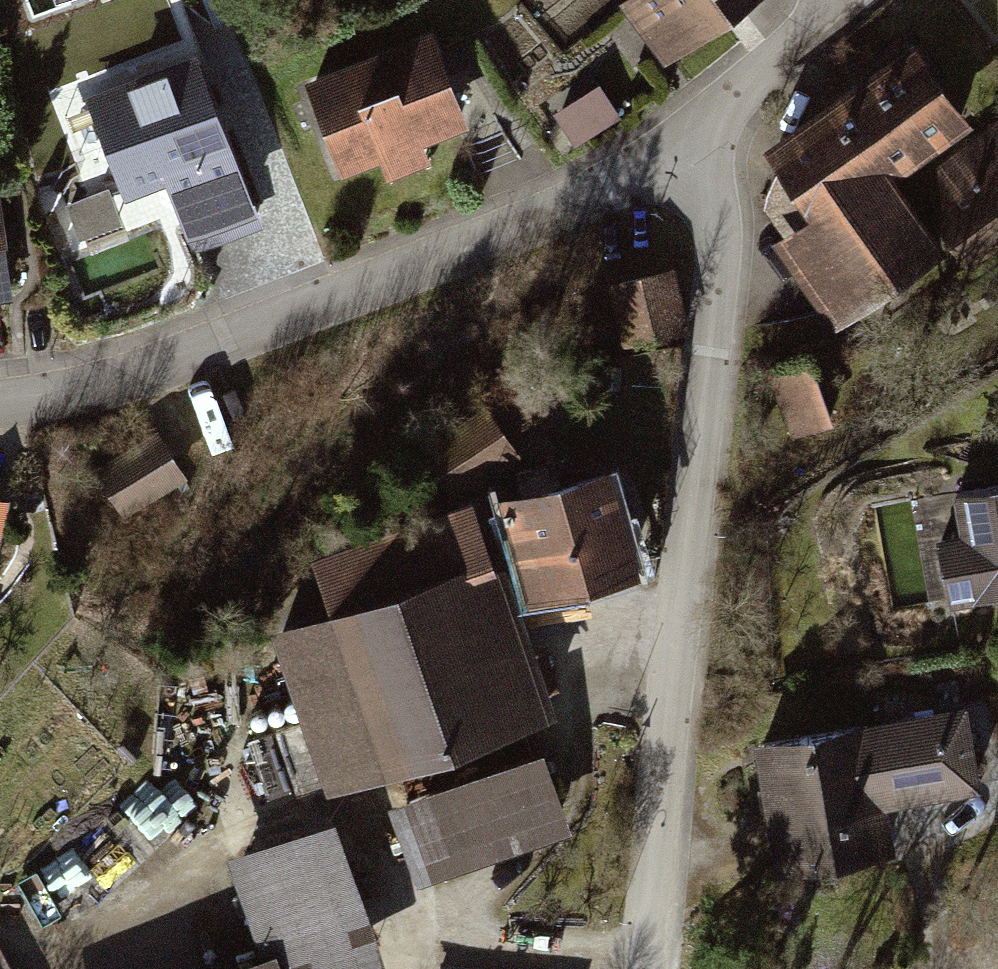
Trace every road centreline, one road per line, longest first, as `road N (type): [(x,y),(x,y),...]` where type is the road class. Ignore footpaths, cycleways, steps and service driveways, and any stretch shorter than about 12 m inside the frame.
road 1 (residential): [(646,968),(721,247),(714,210),(679,144)]
road 2 (residential): [(679,144),(521,228),(225,343),(136,375),(0,403)]
road 3 (track): [(50,968),(209,864),(358,809),(443,958),(573,968)]
road 4 (residential): [(679,144),(847,0)]

